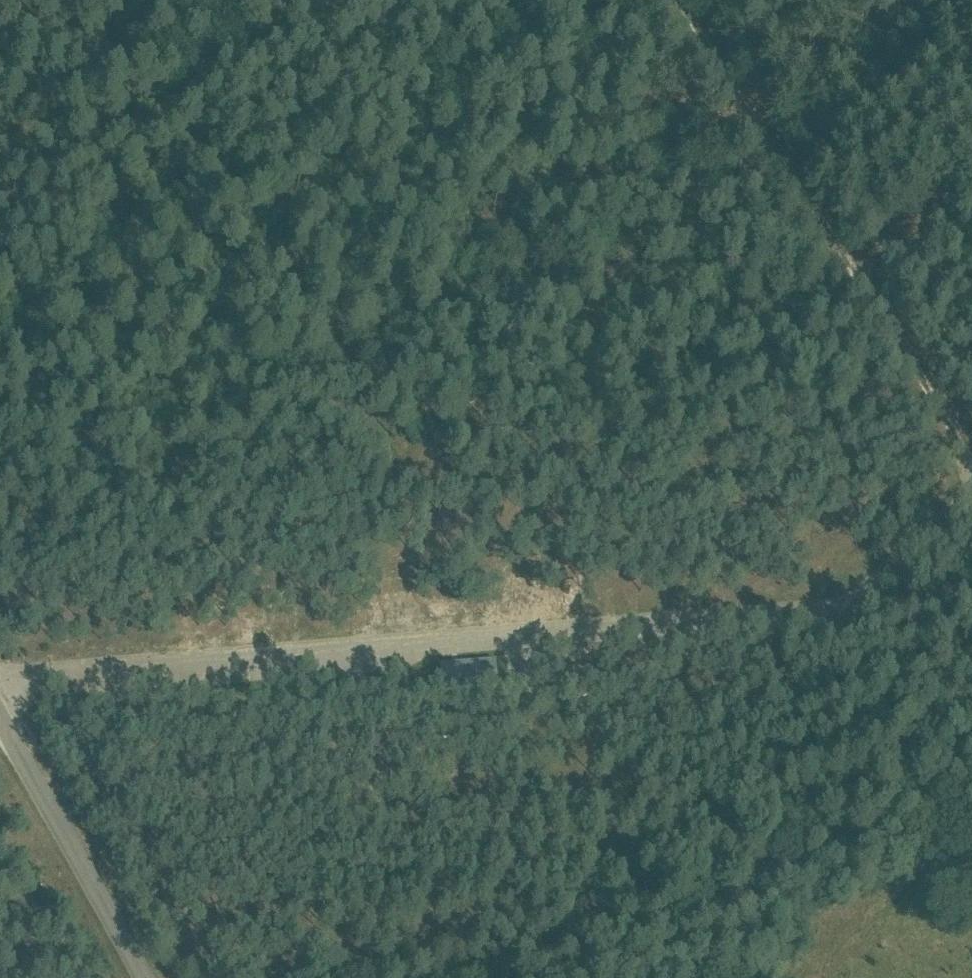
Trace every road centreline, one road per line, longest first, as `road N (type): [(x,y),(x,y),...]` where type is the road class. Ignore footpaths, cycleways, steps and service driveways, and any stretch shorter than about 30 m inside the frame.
road 1 (track): [(971,475),(681,0)]
road 2 (track): [(855,279),(971,182)]

